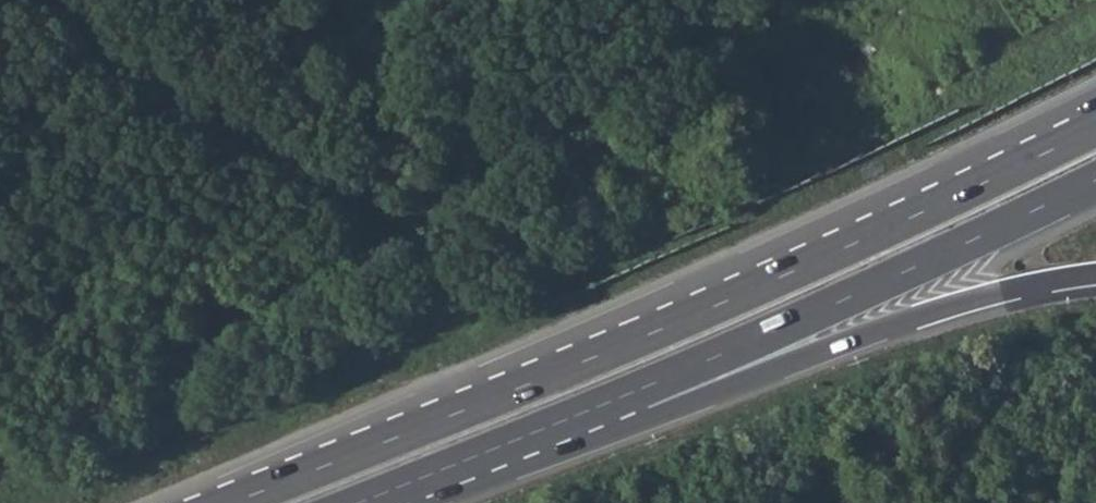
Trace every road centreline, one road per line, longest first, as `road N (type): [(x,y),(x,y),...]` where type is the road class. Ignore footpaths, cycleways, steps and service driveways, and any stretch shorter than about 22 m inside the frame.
road 1 (motorway): [(1095,127),(664,327),(229,502)]
road 2 (motorway): [(614,400),(1095,179)]
road 3 (motorway): [(614,400),(694,400),(959,302),(1095,273)]
road 4 (motorway): [(357,502),(614,400)]

